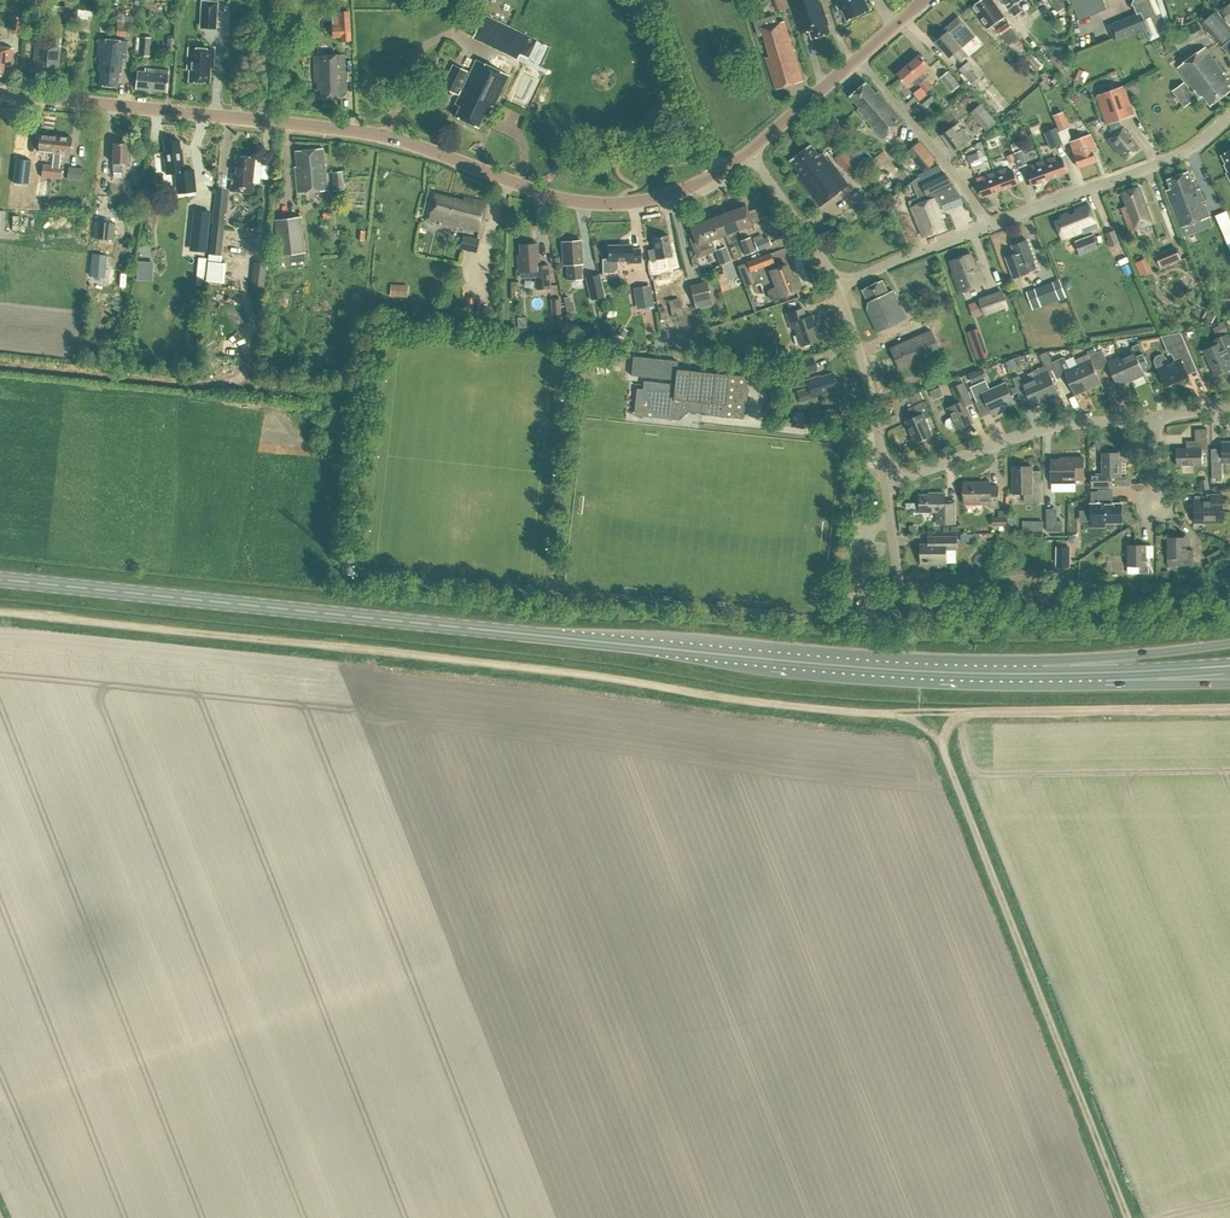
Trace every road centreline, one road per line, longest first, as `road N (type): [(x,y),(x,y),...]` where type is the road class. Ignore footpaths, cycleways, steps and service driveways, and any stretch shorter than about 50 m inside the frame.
road 1 (track): [(0,614),(888,716),(1229,707)]
road 2 (primary): [(1067,674),(828,665),(0,578)]
road 3 (unclassified): [(0,93),(351,130),(590,203),(663,196),(717,172)]
road 4 (unclassified): [(1127,1217),(941,745),(921,725),(888,716)]
road 5 (residential): [(885,484),(1054,426),(1153,416)]
road 6 (residential): [(990,226),(1171,159),(1229,116)]
road 7 (residential): [(990,226),(857,57)]
road 8 (residential): [(885,484),(873,403),(837,286)]
road 9 (unclassified): [(654,0),(717,172)]
road 10 (primary): [(1229,644),(1067,674)]
road 11 (residential): [(837,286),(990,226)]
road 12 (primary): [(1067,674),(1229,684)]
road 13 (primary): [(1067,674),(1229,665)]
road 14 (residential): [(837,286),(750,151)]
road 15 (unclassified): [(750,151),(857,57)]
road 16 (residential): [(902,609),(885,484)]

